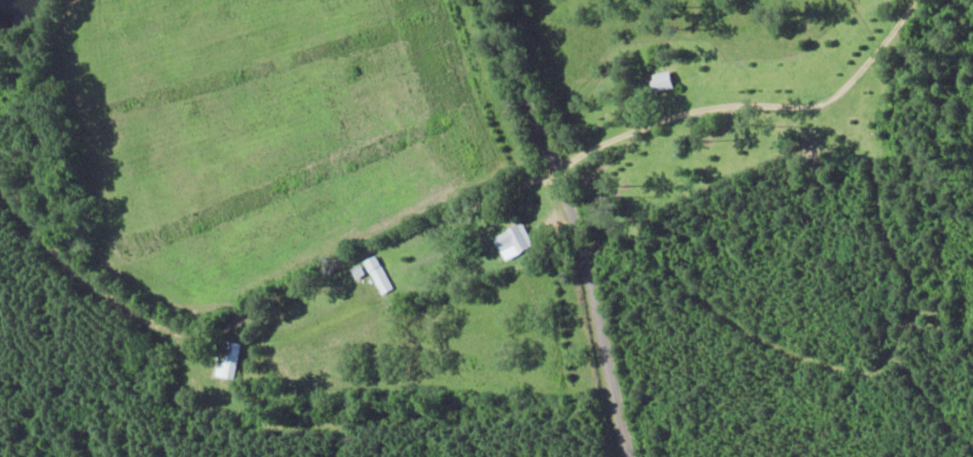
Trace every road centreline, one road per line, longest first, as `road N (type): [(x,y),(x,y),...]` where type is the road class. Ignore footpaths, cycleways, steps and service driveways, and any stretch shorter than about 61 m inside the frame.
road 1 (residential): [(0,232),(71,312),(200,372),(314,347),(537,228),(821,94),(880,50),(912,0)]
road 2 (residential): [(608,456),(552,242),(537,228),(523,133),(474,0)]

